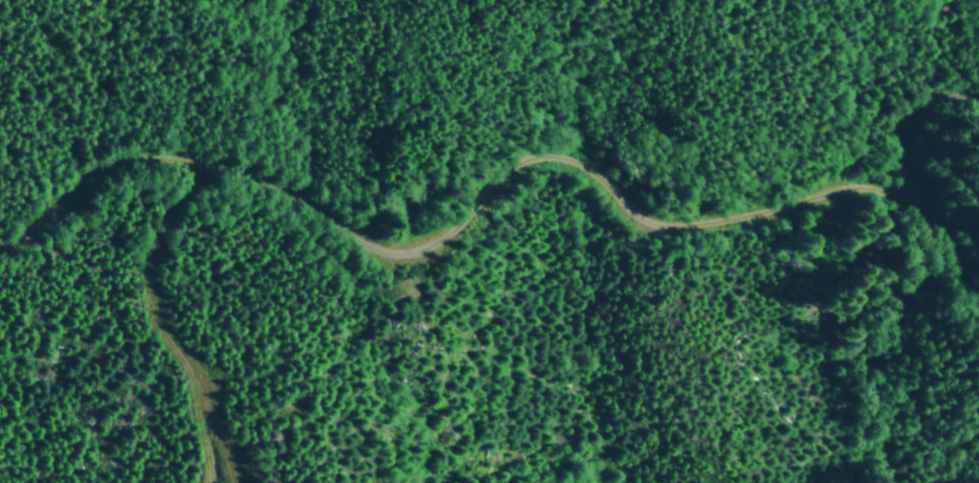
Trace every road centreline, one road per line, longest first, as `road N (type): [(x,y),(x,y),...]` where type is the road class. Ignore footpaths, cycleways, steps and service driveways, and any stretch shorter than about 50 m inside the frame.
road 1 (track): [(196,162),(295,194),(366,247),(388,254),(431,242),(512,168),(534,158),(584,163),(635,219),(655,227),(755,214),(834,189),(903,189)]
road 2 (track): [(209,482),(202,419),(154,298),(151,269),(157,233),(196,162)]
road 3 (track): [(0,248),(128,158),(196,162)]
road 4 (track): [(903,189),(944,233),(963,304),(978,312)]
road 5 (track): [(903,189),(905,128),(938,98),(978,105)]

